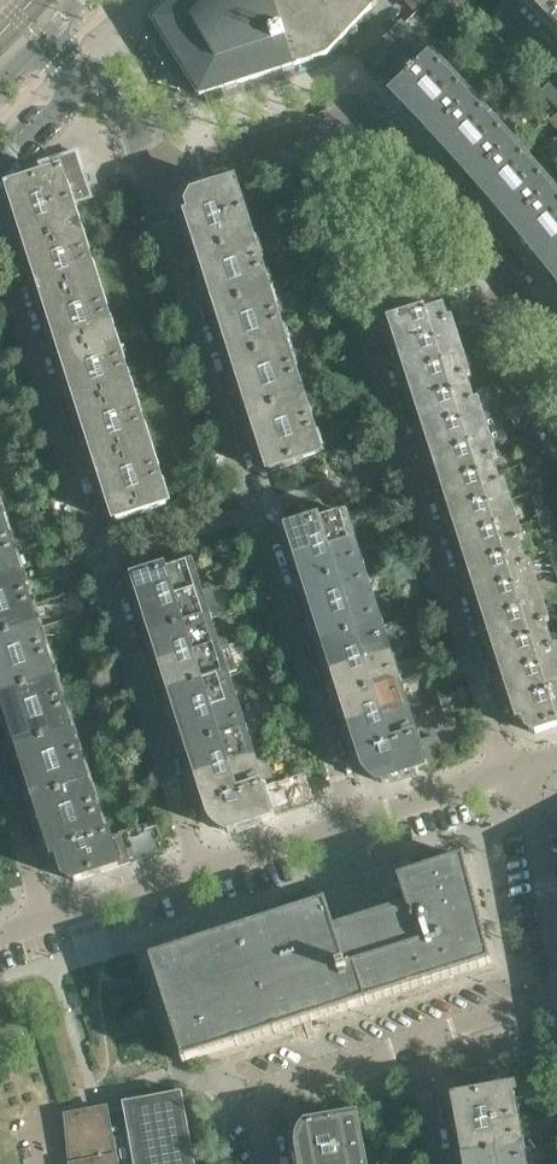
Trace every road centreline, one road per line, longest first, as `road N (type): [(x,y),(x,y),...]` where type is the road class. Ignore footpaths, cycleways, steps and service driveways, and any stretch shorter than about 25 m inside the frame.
road 1 (residential): [(355,820),(157,209),(156,173)]
road 2 (residential): [(297,131),(508,771)]
road 3 (residential): [(0,279),(14,295),(198,870)]
road 4 (residential): [(506,272),(358,110),(297,131)]
road 5 (residential): [(417,1042),(258,1091),(271,1163)]
road 6 (residential): [(556,941),(539,850),(508,771)]
road 7 (residential): [(506,272),(487,317),(556,424)]
road 8 (residential): [(198,870),(355,820)]
road 9 (residential): [(355,820),(508,771)]
road 10 (residential): [(48,919),(198,870)]
road 11 (residential): [(48,919),(0,770)]
road 12 (residential): [(556,993),(417,1042)]
road 13 (residential): [(156,173),(297,131)]
road 14 (residential): [(417,1042),(439,1163)]
road 15 (residential): [(0,166),(84,78)]
road 16 (residential): [(84,78),(118,110),(156,173)]

